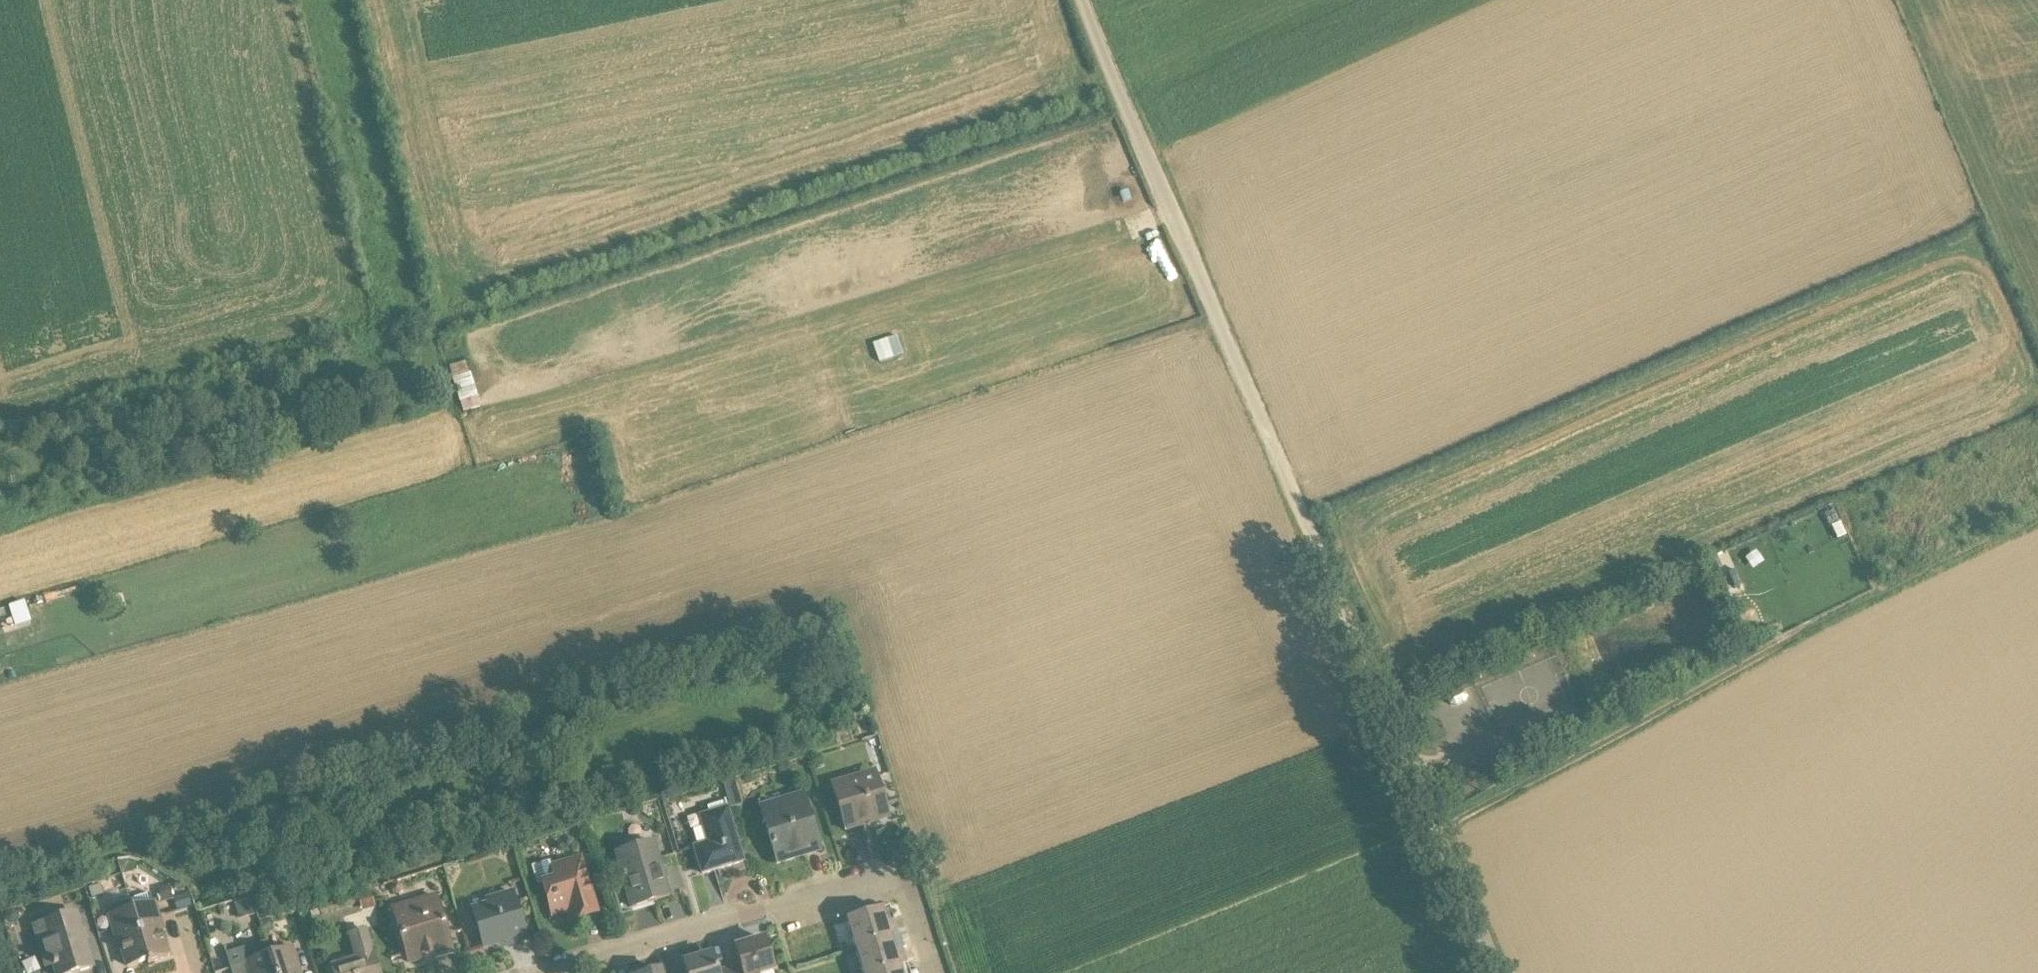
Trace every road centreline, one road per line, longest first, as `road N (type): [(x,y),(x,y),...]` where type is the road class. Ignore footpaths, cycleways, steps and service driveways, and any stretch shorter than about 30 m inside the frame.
road 1 (unclassified): [(1498,972),(1082,0)]
road 2 (residential): [(929,972),(903,893),(873,882),(564,972)]

